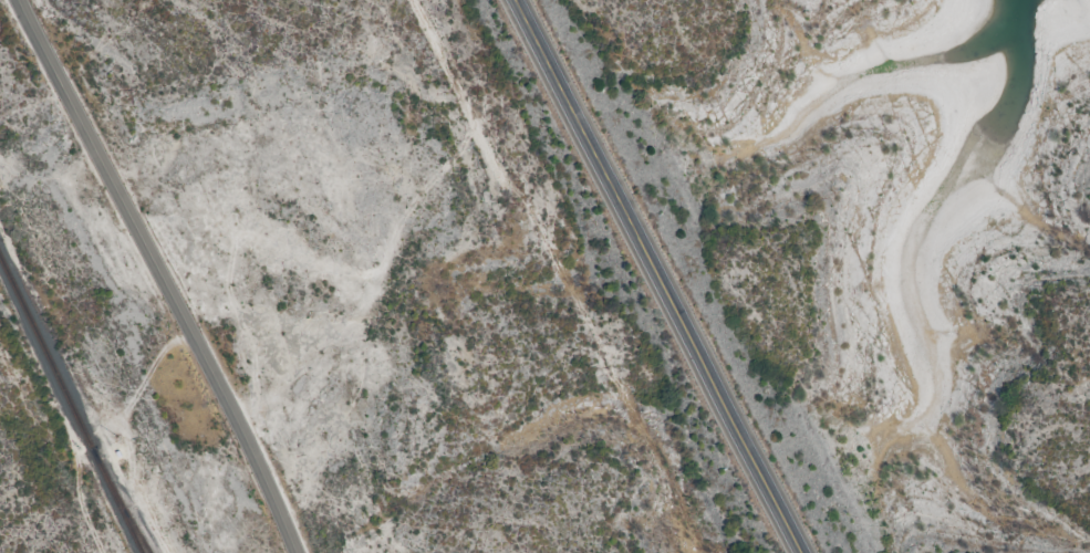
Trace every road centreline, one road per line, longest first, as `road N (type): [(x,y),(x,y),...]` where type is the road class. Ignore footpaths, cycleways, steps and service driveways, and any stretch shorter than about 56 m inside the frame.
road 1 (trunk): [(801,552),(516,0)]
road 2 (residential): [(19,0),(298,552)]

